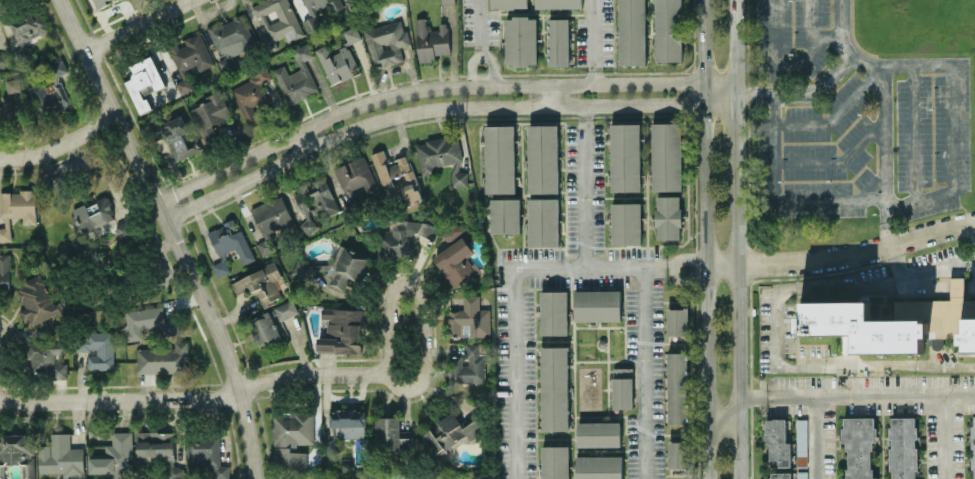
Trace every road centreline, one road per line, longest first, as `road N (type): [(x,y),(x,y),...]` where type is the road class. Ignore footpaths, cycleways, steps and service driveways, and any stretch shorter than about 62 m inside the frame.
road 1 (residential): [(703,94),(679,81),(467,83),(390,94),(159,200)]
road 2 (residential): [(168,219),(395,114),(475,105),(683,105),(703,94)]
road 3 (tertiary): [(63,0),(226,352),(254,478)]
road 4 (residential): [(0,402),(213,398),(293,378),(386,374)]
road 5 (secondary): [(703,94),(707,478)]
road 6 (secondary): [(739,478),(736,164)]
road 7 (residential): [(974,223),(833,259),(704,268)]
road 8 (residential): [(392,384),(411,389),(420,375),(421,298),(406,283),(388,302),(392,384)]
road 9 (residential): [(0,159),(37,156),(118,119)]
road 10 (residential): [(88,54),(199,0)]

